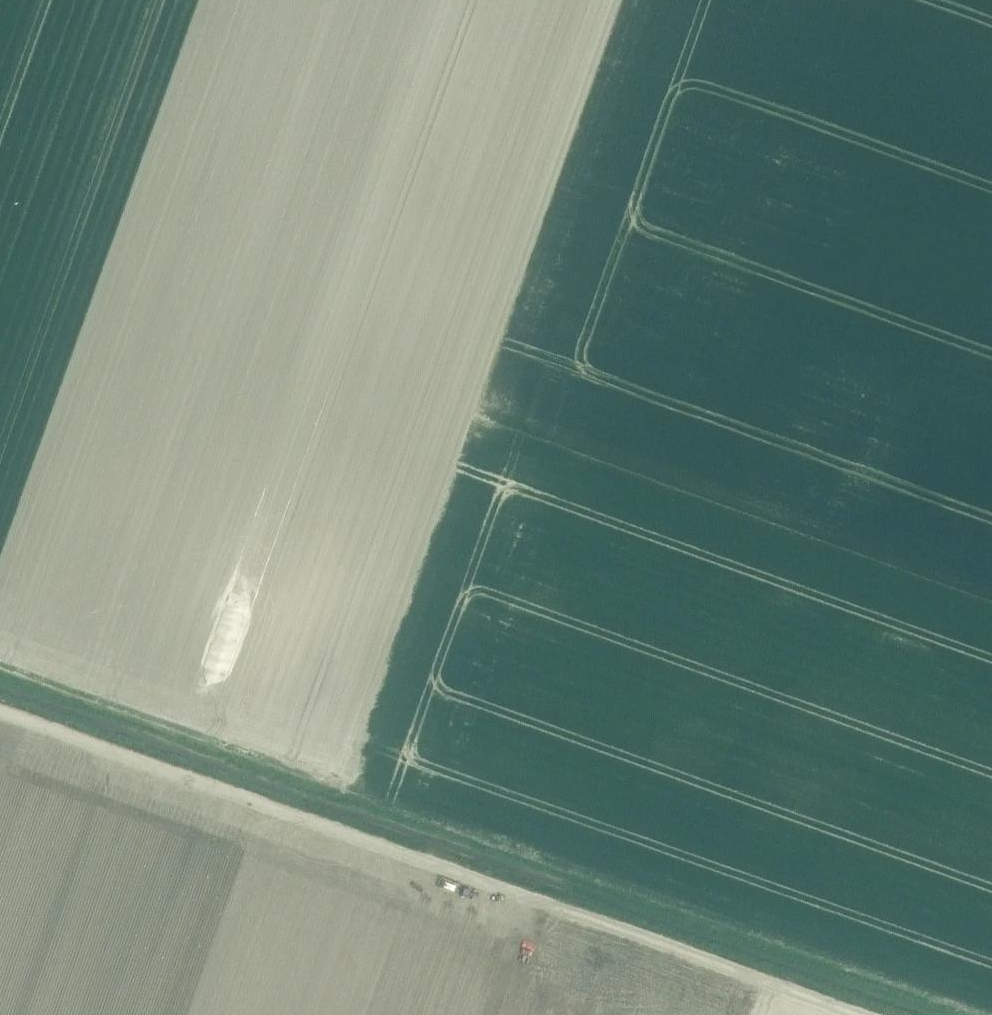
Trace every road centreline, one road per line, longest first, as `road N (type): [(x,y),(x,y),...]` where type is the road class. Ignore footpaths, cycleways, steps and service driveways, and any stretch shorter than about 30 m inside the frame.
road 1 (track): [(864,1014),(0,712)]
road 2 (track): [(0,664),(342,786)]

